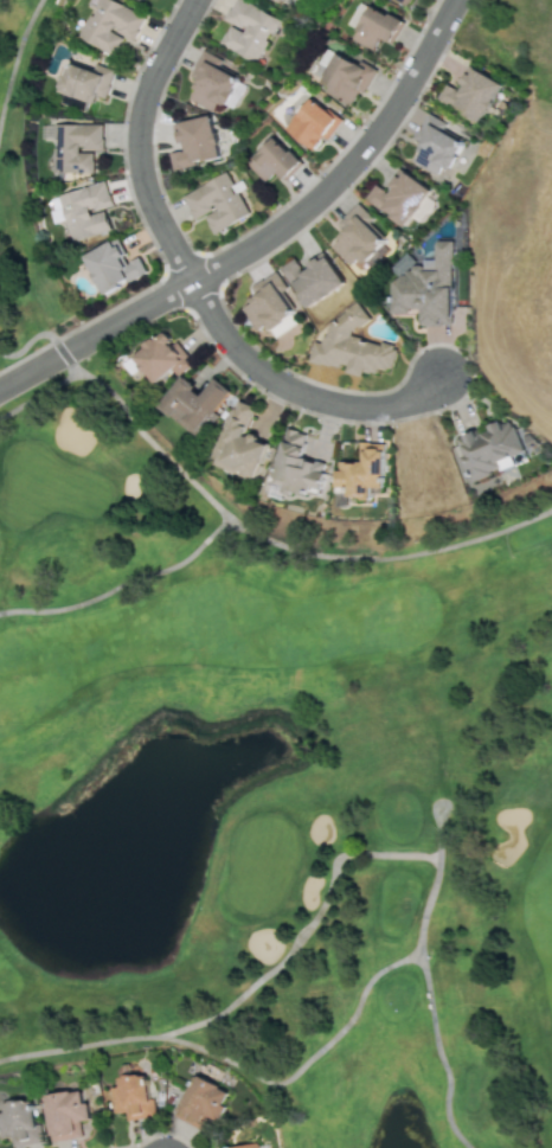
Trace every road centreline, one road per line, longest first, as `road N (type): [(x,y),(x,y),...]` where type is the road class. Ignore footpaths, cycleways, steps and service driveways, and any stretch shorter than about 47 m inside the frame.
road 1 (tertiary): [(438,31),(378,132),(325,190),(191,281)]
road 2 (residential): [(191,281),(235,347),(301,395),(379,408),(402,403),(438,377)]
road 3 (residential): [(191,281),(150,206),(137,140),(152,76),(194,0)]
road 4 (tertiary): [(191,281),(0,388)]

